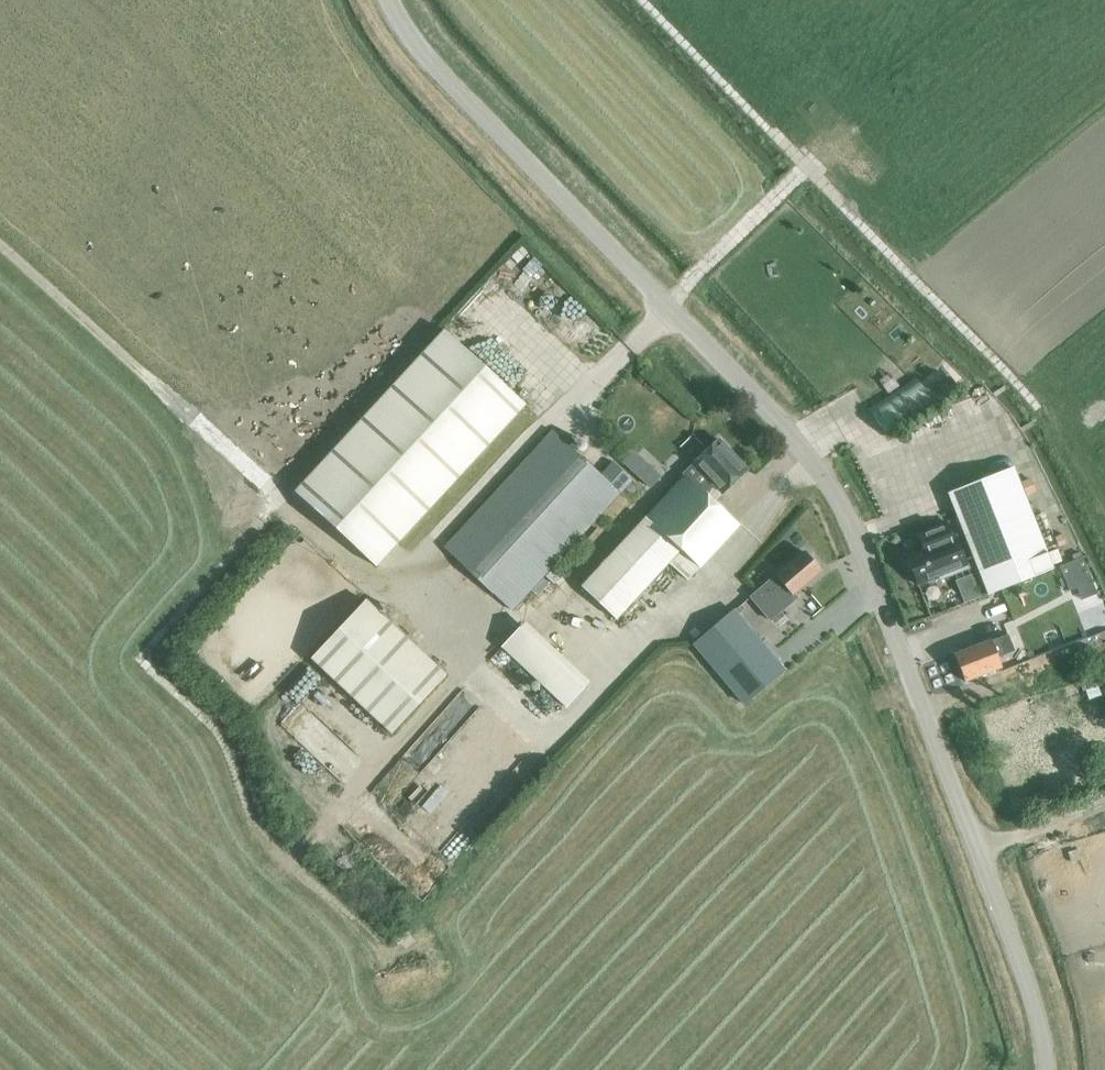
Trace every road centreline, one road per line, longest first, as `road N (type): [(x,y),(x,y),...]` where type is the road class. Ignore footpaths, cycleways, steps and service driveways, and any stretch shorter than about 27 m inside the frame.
road 1 (unclassified): [(1039,1069),(905,643),(850,520),(788,431),(414,50),(390,0)]
road 2 (track): [(0,244),(285,499),(144,653),(148,669),(215,729),(249,812),(288,862),(382,951),(395,953),(411,938)]
road 3 (track): [(285,499),(377,581),(401,573),(808,164)]
road 4 (track): [(808,164),(1040,406)]
road 5 (track): [(808,164),(647,0)]

